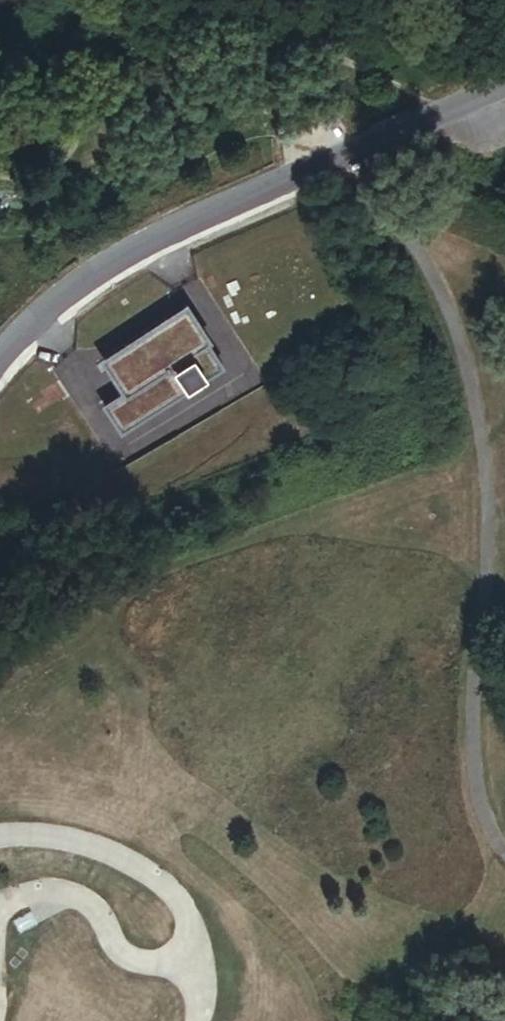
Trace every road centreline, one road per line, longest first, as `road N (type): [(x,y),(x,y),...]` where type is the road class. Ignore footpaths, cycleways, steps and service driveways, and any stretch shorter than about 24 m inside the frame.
road 1 (unclassified): [(0,363),(88,279),(172,229),(504,86)]

